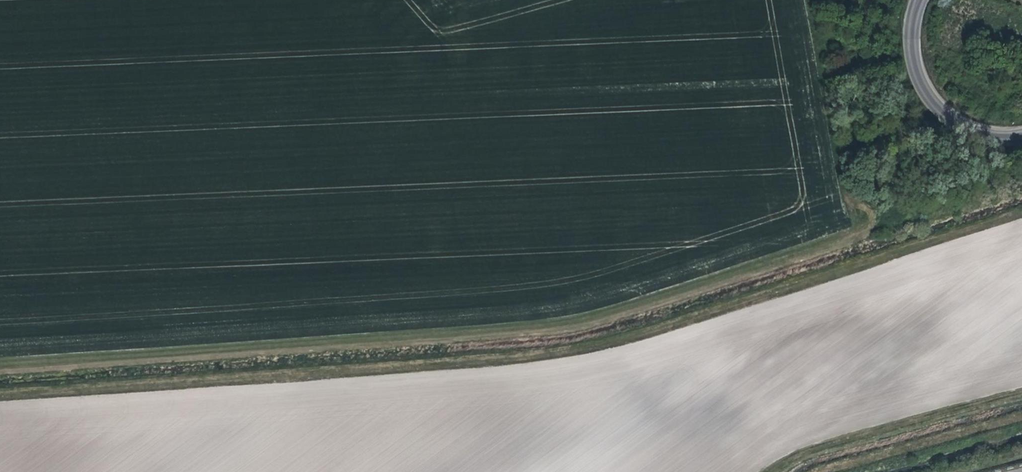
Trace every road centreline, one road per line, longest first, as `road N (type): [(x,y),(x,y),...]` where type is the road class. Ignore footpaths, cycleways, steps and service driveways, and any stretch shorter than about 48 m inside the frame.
road 1 (unclassified): [(1021,135),(983,136),(945,115),(917,78),(910,33),(921,0)]

